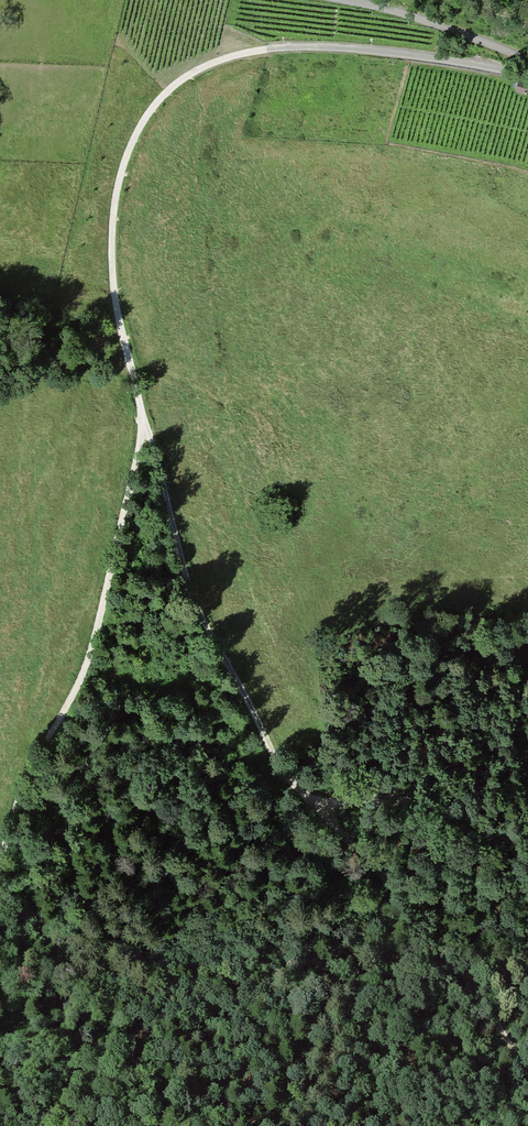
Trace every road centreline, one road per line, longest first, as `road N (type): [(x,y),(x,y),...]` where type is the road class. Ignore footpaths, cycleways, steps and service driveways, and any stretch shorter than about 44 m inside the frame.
road 1 (track): [(527,76),(421,55),(280,47),(234,55),(167,92),(130,149),(113,232),(119,311),(146,429)]
road 2 (track): [(146,429),(94,653),(25,780),(0,858)]
road 3 (track): [(146,429),(199,602),(278,757),(317,805)]
road 4 (track): [(527,1069),(437,935),(317,805)]
road 5 (track): [(317,805),(397,799),(450,812),(527,849)]
road 6 (track): [(527,58),(346,0)]

